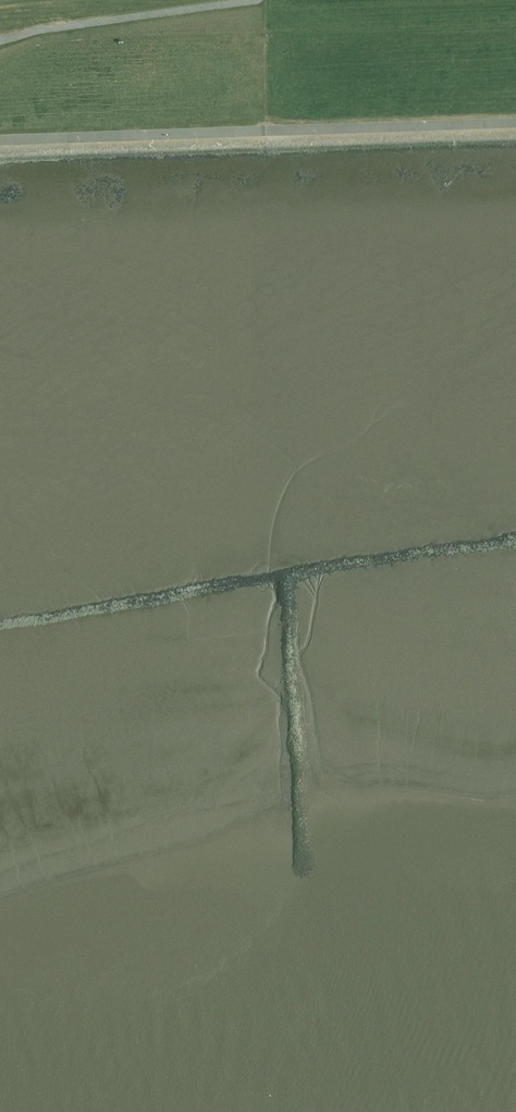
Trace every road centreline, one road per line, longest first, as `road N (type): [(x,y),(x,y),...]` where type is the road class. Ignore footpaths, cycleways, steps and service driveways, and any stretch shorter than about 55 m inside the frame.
road 1 (track): [(259,0),(0,44)]

